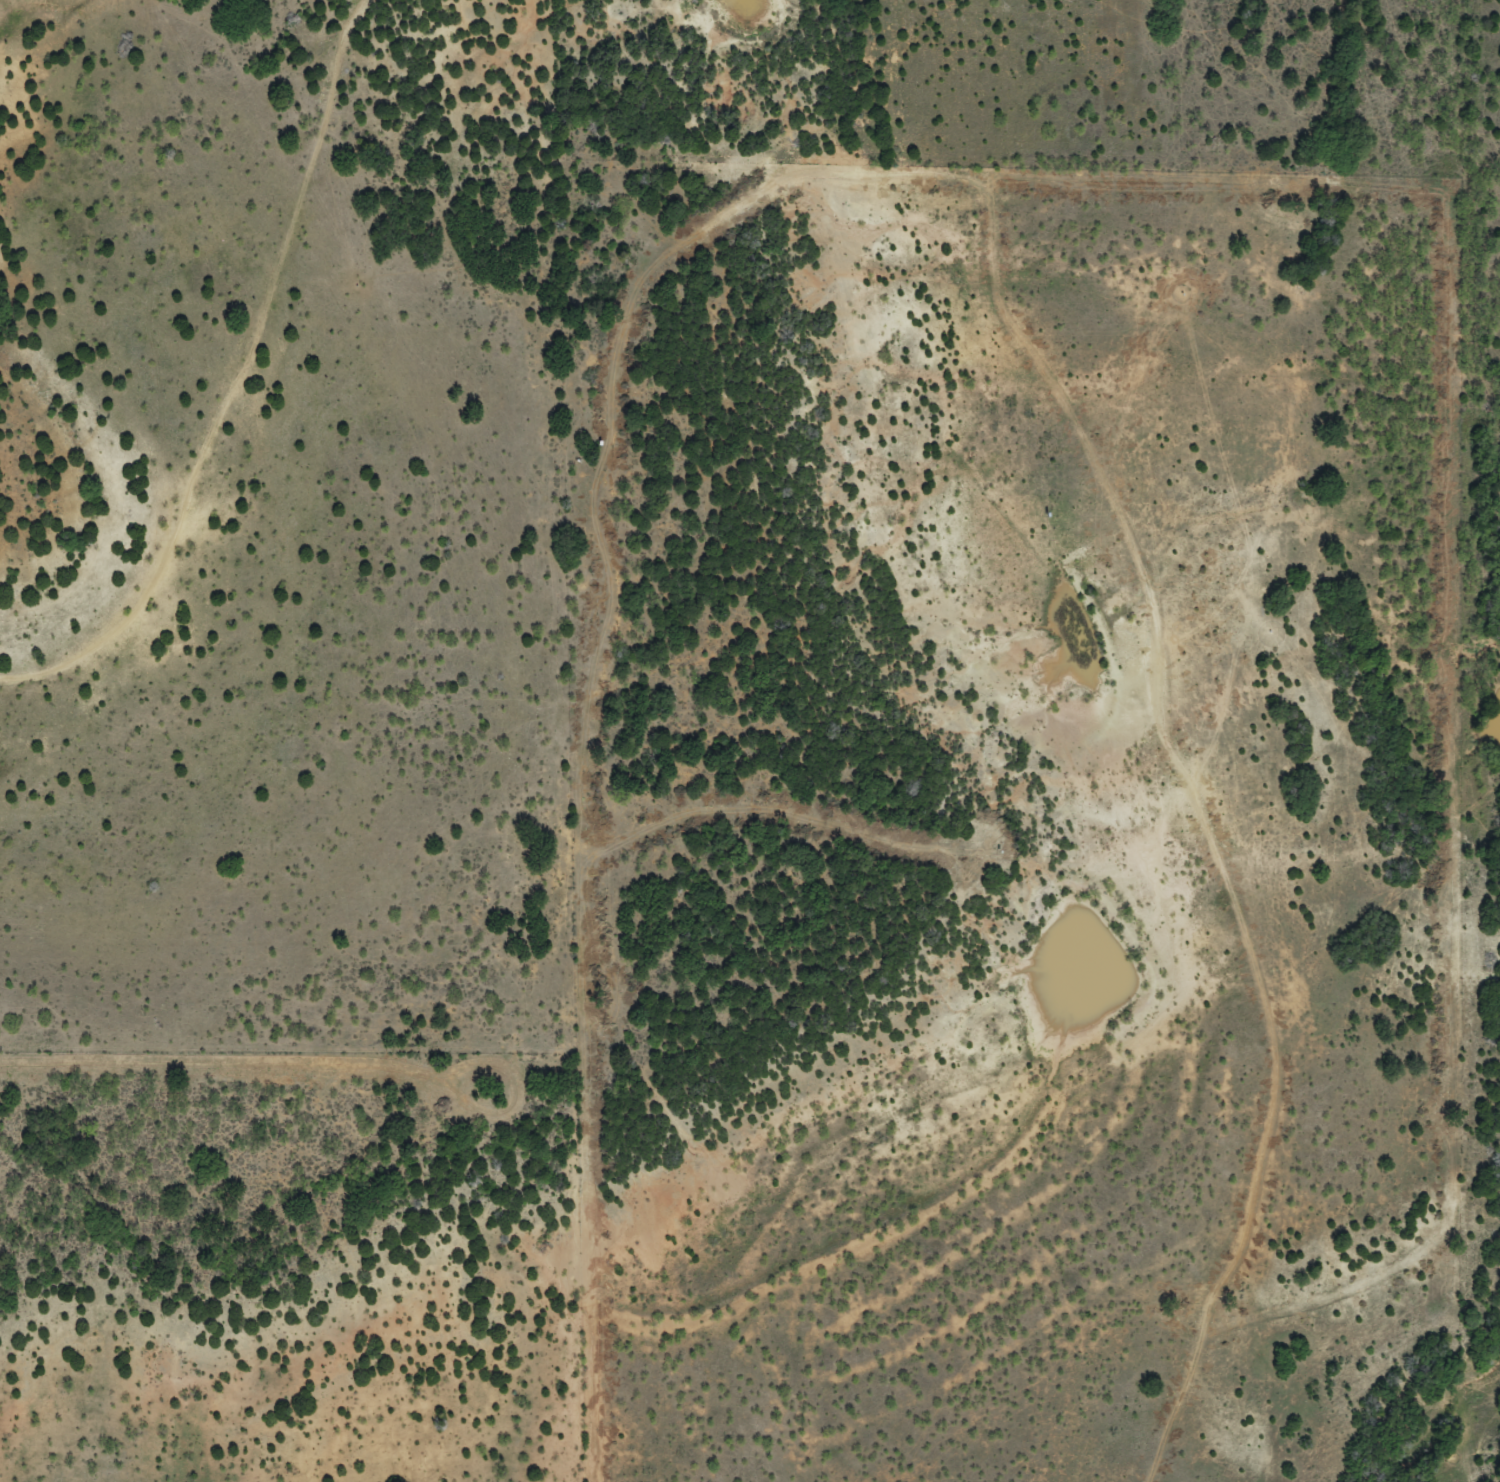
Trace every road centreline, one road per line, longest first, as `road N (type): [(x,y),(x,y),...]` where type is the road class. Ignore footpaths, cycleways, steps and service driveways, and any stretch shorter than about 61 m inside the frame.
road 1 (residential): [(394,0),(323,215),(174,595),(79,701),(0,729)]

